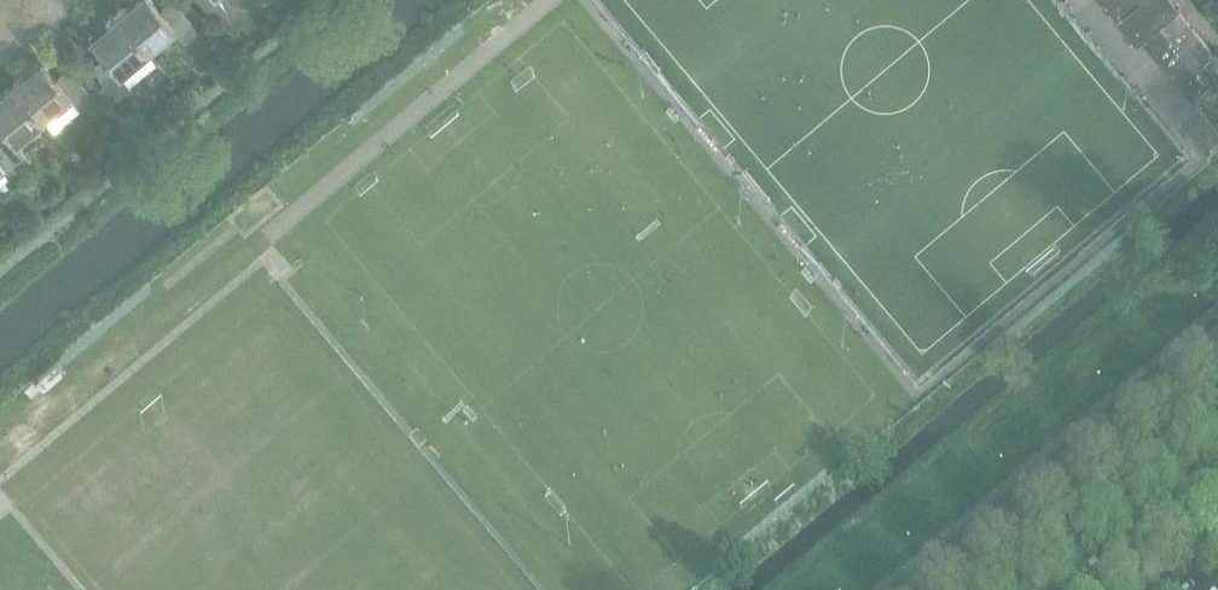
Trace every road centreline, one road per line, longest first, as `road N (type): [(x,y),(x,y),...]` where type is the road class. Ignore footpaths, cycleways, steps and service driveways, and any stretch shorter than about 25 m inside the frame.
road 1 (tertiary): [(1217,468),(1071,589)]

